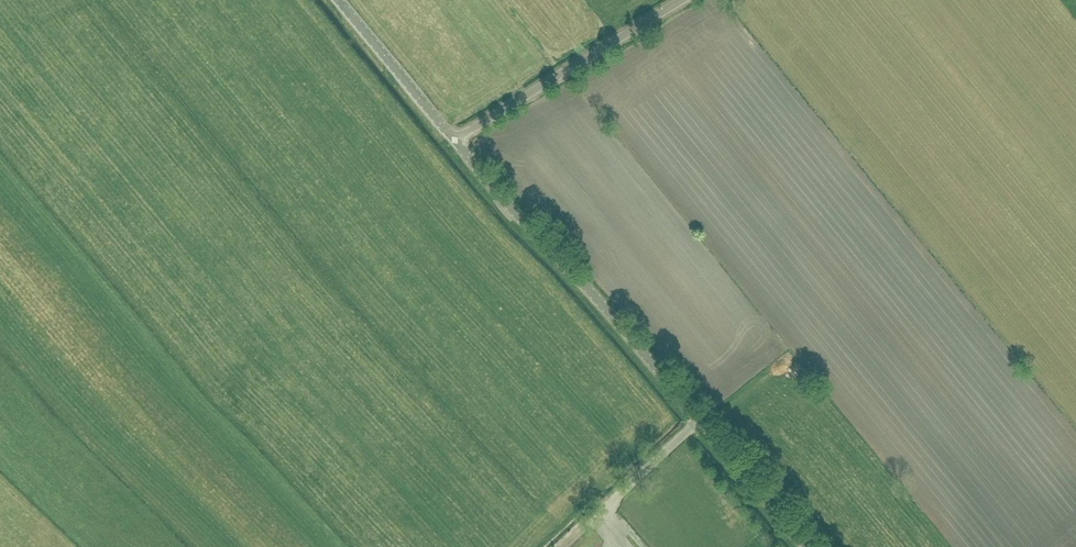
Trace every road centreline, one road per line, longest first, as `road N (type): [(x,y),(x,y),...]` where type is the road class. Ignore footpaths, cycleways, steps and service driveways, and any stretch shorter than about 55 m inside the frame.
road 1 (unclassified): [(806,546),(453,137)]
road 2 (unclassified): [(453,137),(679,0)]
road 3 (track): [(698,420),(563,546)]
road 4 (unclassified): [(453,137),(340,0)]

